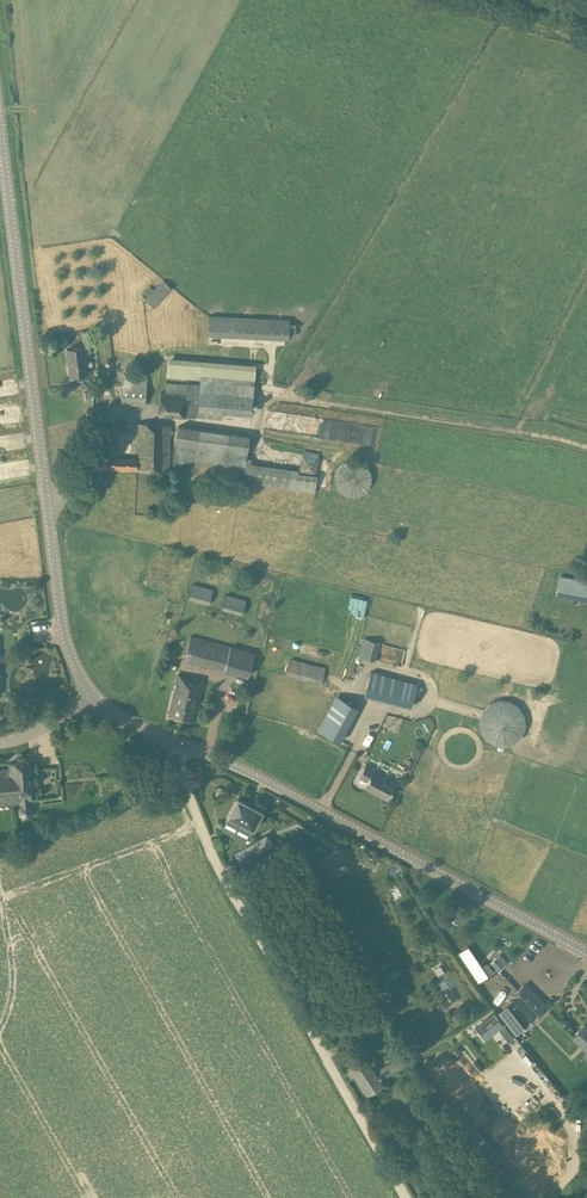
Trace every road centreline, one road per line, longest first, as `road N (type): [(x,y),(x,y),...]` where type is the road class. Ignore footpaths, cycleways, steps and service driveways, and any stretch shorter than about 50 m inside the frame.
road 1 (tertiary): [(95,696),(60,618),(0,66)]
road 2 (unclassified): [(174,742),(209,853),(408,1197)]
road 3 (tertiary): [(586,950),(348,818),(174,742)]

